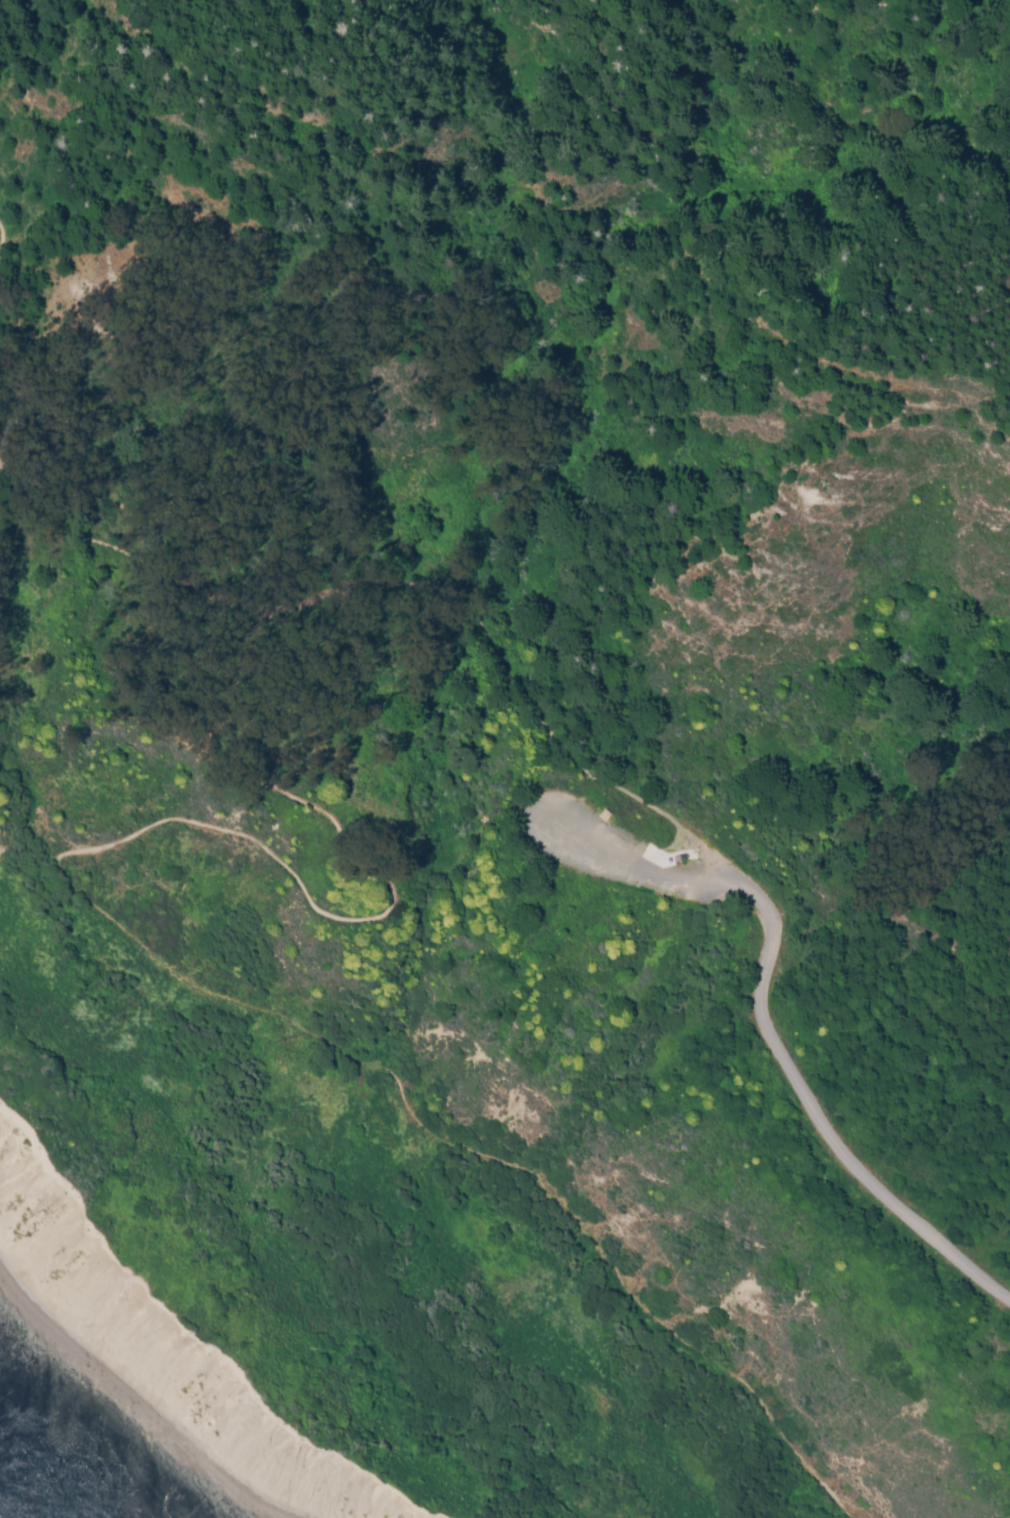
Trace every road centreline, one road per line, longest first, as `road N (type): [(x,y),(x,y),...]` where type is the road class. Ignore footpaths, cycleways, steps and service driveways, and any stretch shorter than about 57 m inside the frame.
road 1 (residential): [(737,882),(771,922),(761,1022),(814,1117),(860,1177),(1009,1296)]

